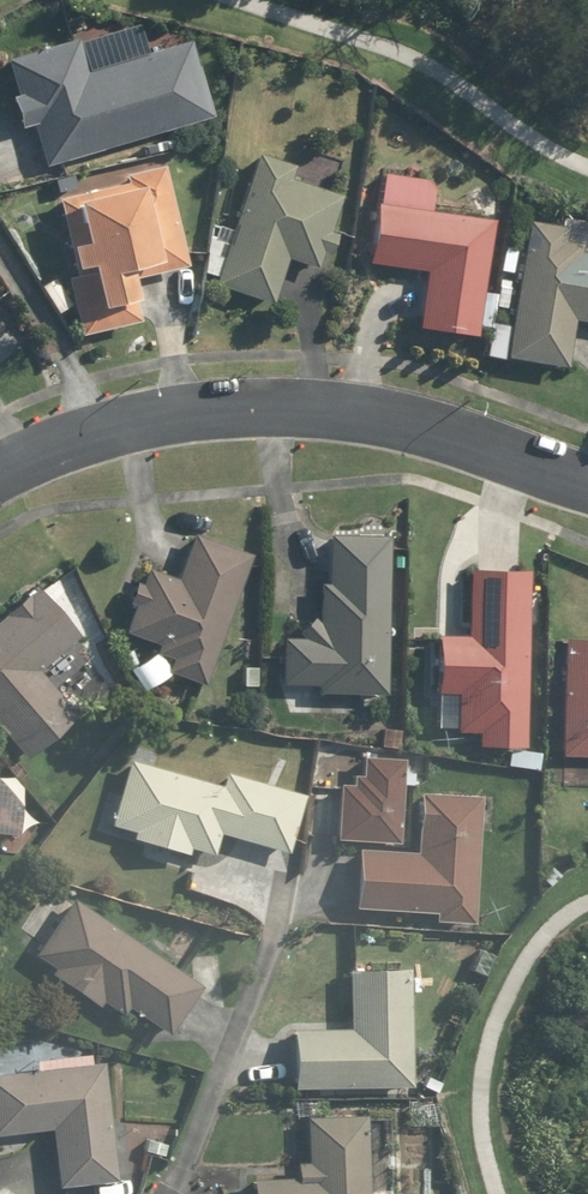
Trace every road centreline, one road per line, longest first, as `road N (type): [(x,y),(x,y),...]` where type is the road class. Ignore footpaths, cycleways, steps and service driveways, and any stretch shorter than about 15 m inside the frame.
road 1 (residential): [(587,477),(363,419),(244,406),(106,428),(0,479)]

